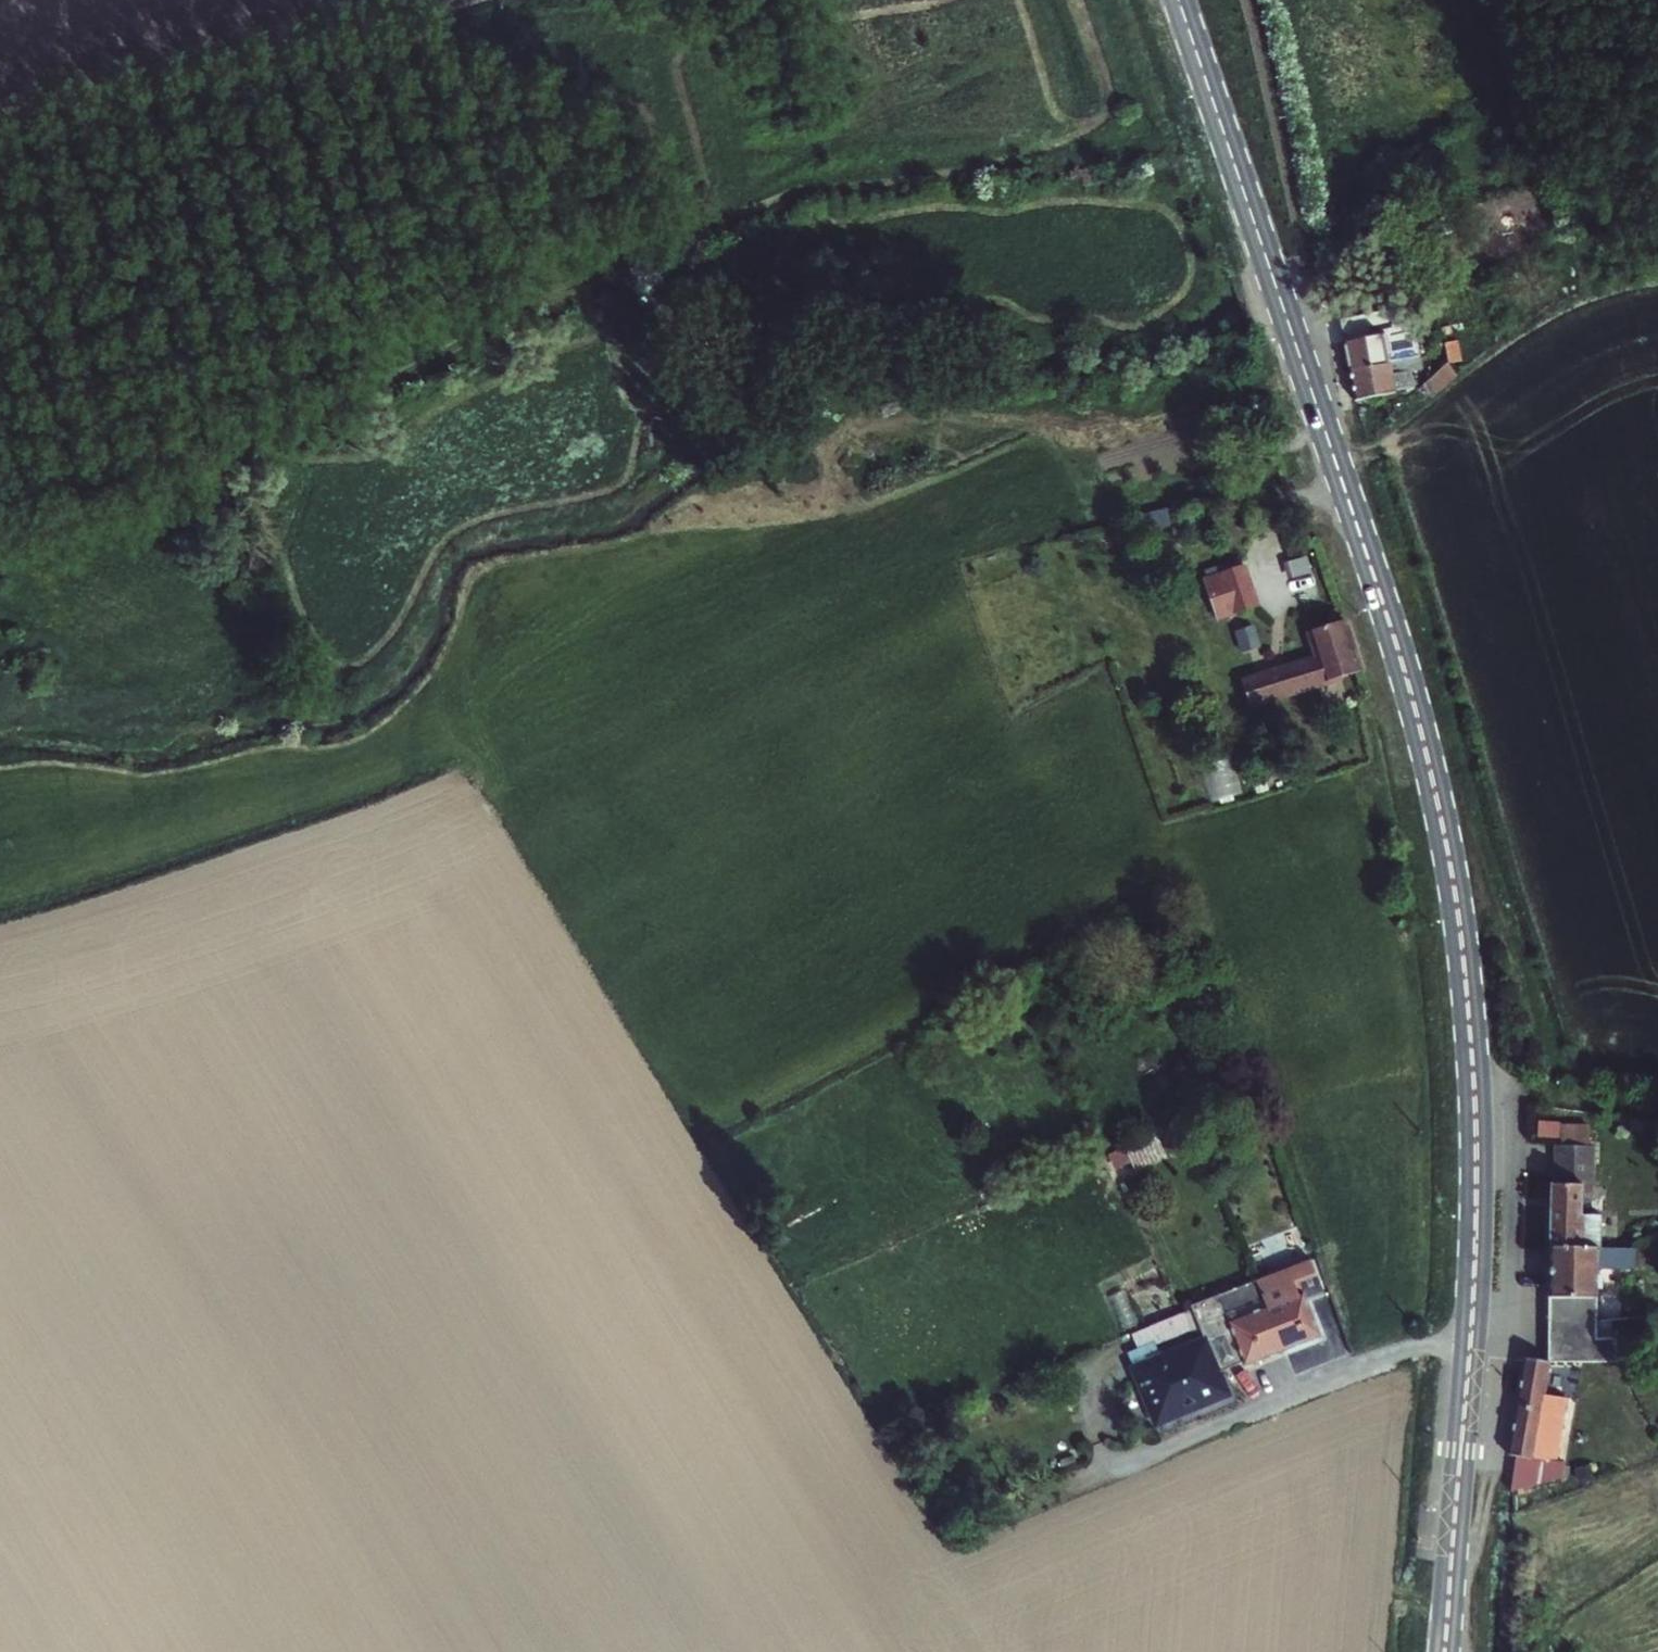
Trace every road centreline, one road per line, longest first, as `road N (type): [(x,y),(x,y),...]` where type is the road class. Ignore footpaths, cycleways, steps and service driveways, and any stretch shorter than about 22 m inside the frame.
road 1 (tertiary): [(1443,1651),(1476,1168),(1456,895),(1400,657),(1177,0)]
road 2 (track): [(466,0),(0,126)]

